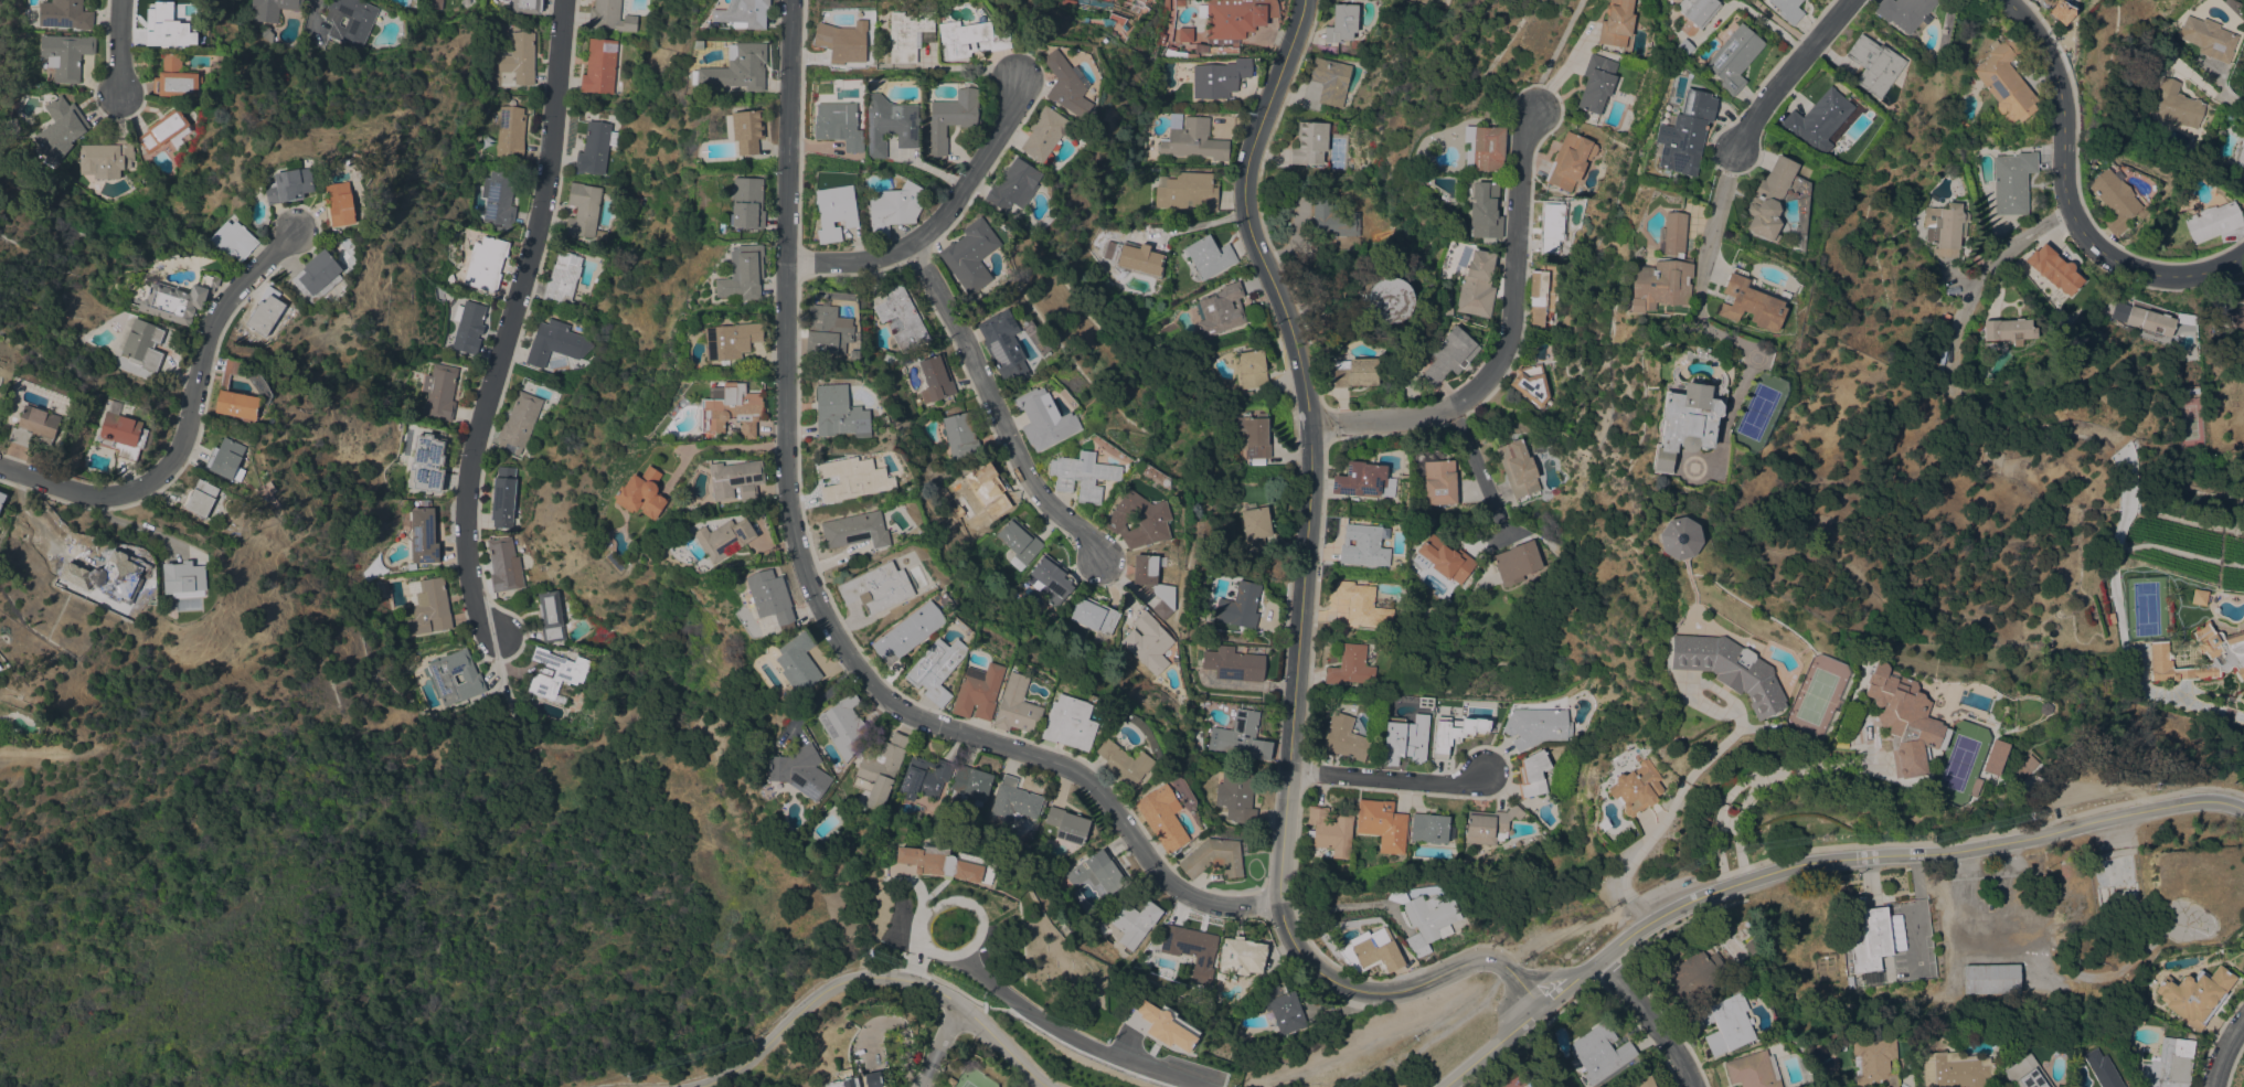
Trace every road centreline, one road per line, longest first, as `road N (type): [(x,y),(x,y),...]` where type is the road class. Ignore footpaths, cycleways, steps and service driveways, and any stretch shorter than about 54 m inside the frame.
road 1 (residential): [(1538,1008),(1490,960),(1387,992),(1355,990),(1301,958),(1285,929),(1278,877),(1309,427),(1297,355),(1242,206),(1242,179),(1301,0)]
road 2 (residential): [(1279,904),(1192,897),(1160,876),(1078,775),(895,705),(834,637),(796,541),(786,484),(789,0)]
road 3 (secondary): [(2243,811),(2198,800),(1953,852),(1801,864),(1694,896),(1636,928),(1442,1086)]
road 4 (residential): [(568,0),(546,196),(471,459),(462,533),(474,601),(497,636)]
road 5 (residential): [(1309,427),(1447,408),(1477,386),(1498,348),(1516,172),(1533,113)]
road 6 (residential): [(297,231),(208,340),(179,446),(148,480),(114,492),(77,490),(0,465)]
road 7 (residential): [(2243,259),(2224,274),(2145,274),(2097,254),(2064,200),(2057,87),(2028,31),(1999,0)]
road 8 (secondary): [(1059,1086),(924,984),(865,976),(815,995),(752,1058),(693,1086)]
road 9 (residential): [(1096,556),(1024,472),(911,242)]
road 10 (residential): [(1015,77),(1008,113),(935,226),(884,255),(784,260)]
road 11 (residential): [(1732,154),(1854,0)]
road 12 (residential): [(1483,774),(1450,785),(1290,772)]
road 13 (residential): [(1599,959),(1670,1040),(1691,1086)]
road 14 (residential): [(1447,408),(1502,532)]
road 15 (residential): [(1732,154),(1701,273)]

